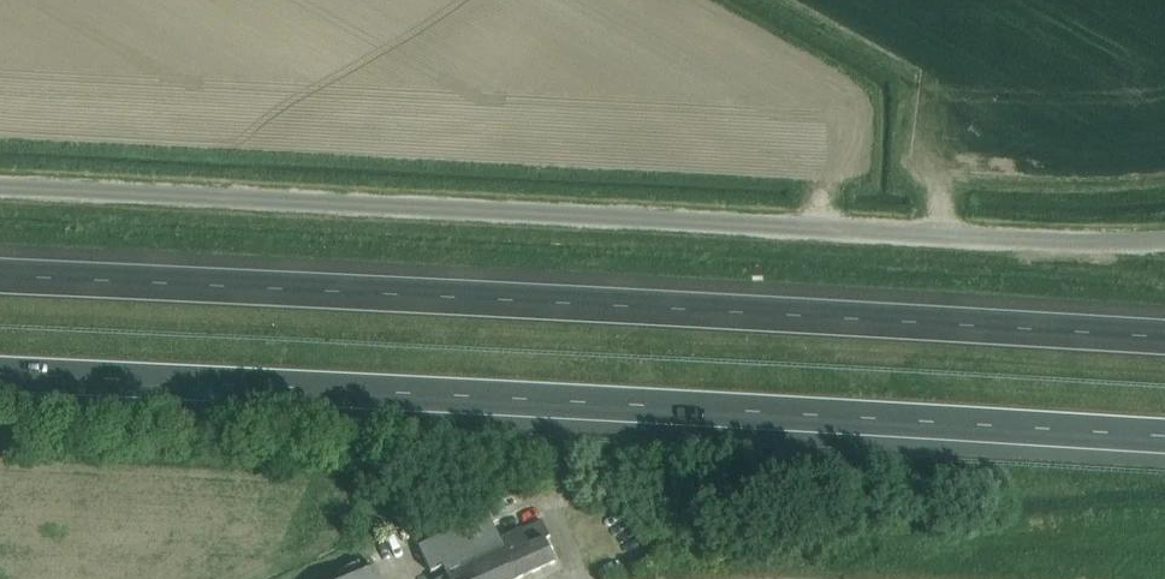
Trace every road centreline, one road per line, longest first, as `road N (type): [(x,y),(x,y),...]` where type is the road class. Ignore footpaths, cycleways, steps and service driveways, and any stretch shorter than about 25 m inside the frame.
road 1 (unclassified): [(0,186),(1062,242),(1164,238)]
road 2 (motorway): [(0,377),(745,407),(1164,435)]
road 3 (motorway): [(1164,339),(0,280)]

